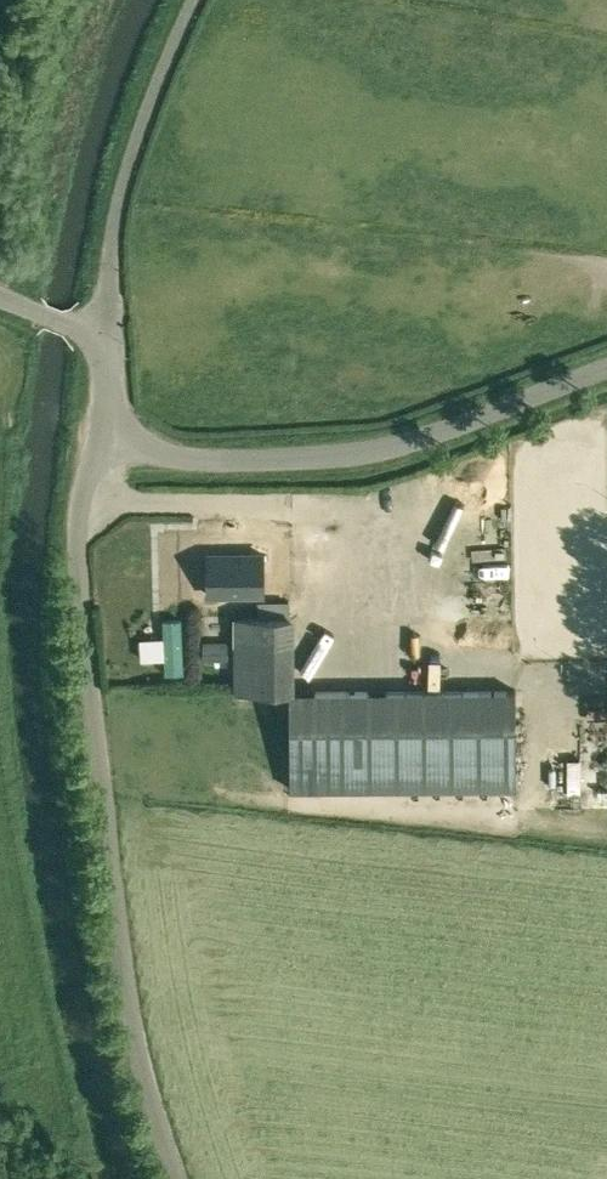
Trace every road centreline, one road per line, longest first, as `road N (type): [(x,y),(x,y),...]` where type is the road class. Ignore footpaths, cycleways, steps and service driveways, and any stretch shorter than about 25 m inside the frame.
road 1 (unclassified): [(176,1178),(127,994),(82,613),(77,519),(101,441)]
road 2 (unclassified): [(101,441),(184,460),(376,453),(606,372)]
road 3 (unclassified): [(108,340),(119,201),(192,0)]

